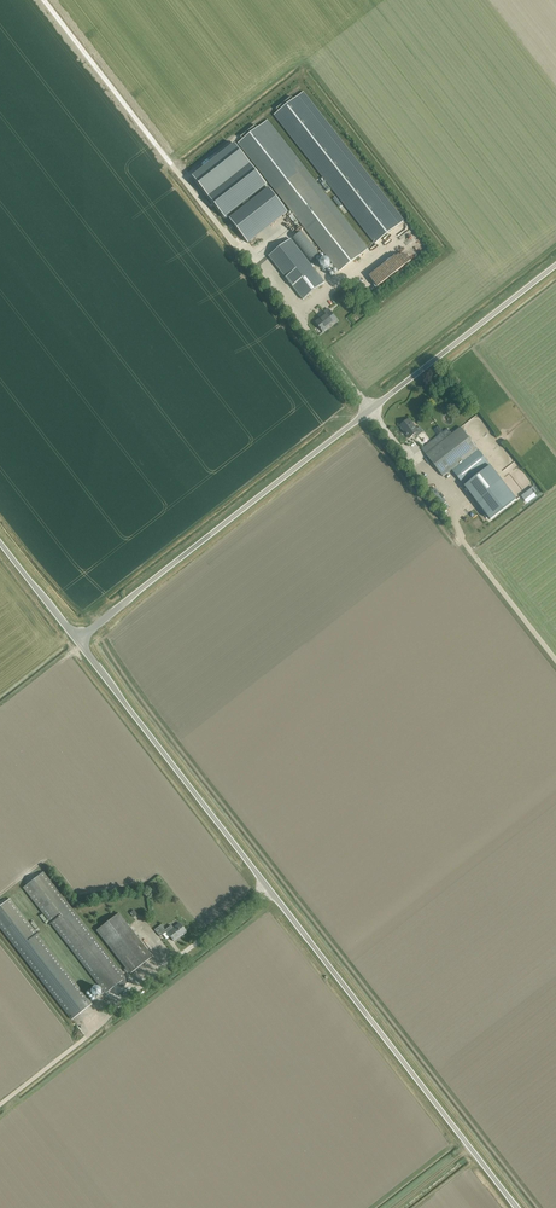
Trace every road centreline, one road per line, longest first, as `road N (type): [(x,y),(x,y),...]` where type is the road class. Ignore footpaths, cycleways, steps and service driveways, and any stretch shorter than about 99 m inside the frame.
road 1 (unclassified): [(517,1207),(77,636)]
road 2 (unclassified): [(77,636),(555,266)]
road 3 (unclassified): [(77,636),(0,540)]

